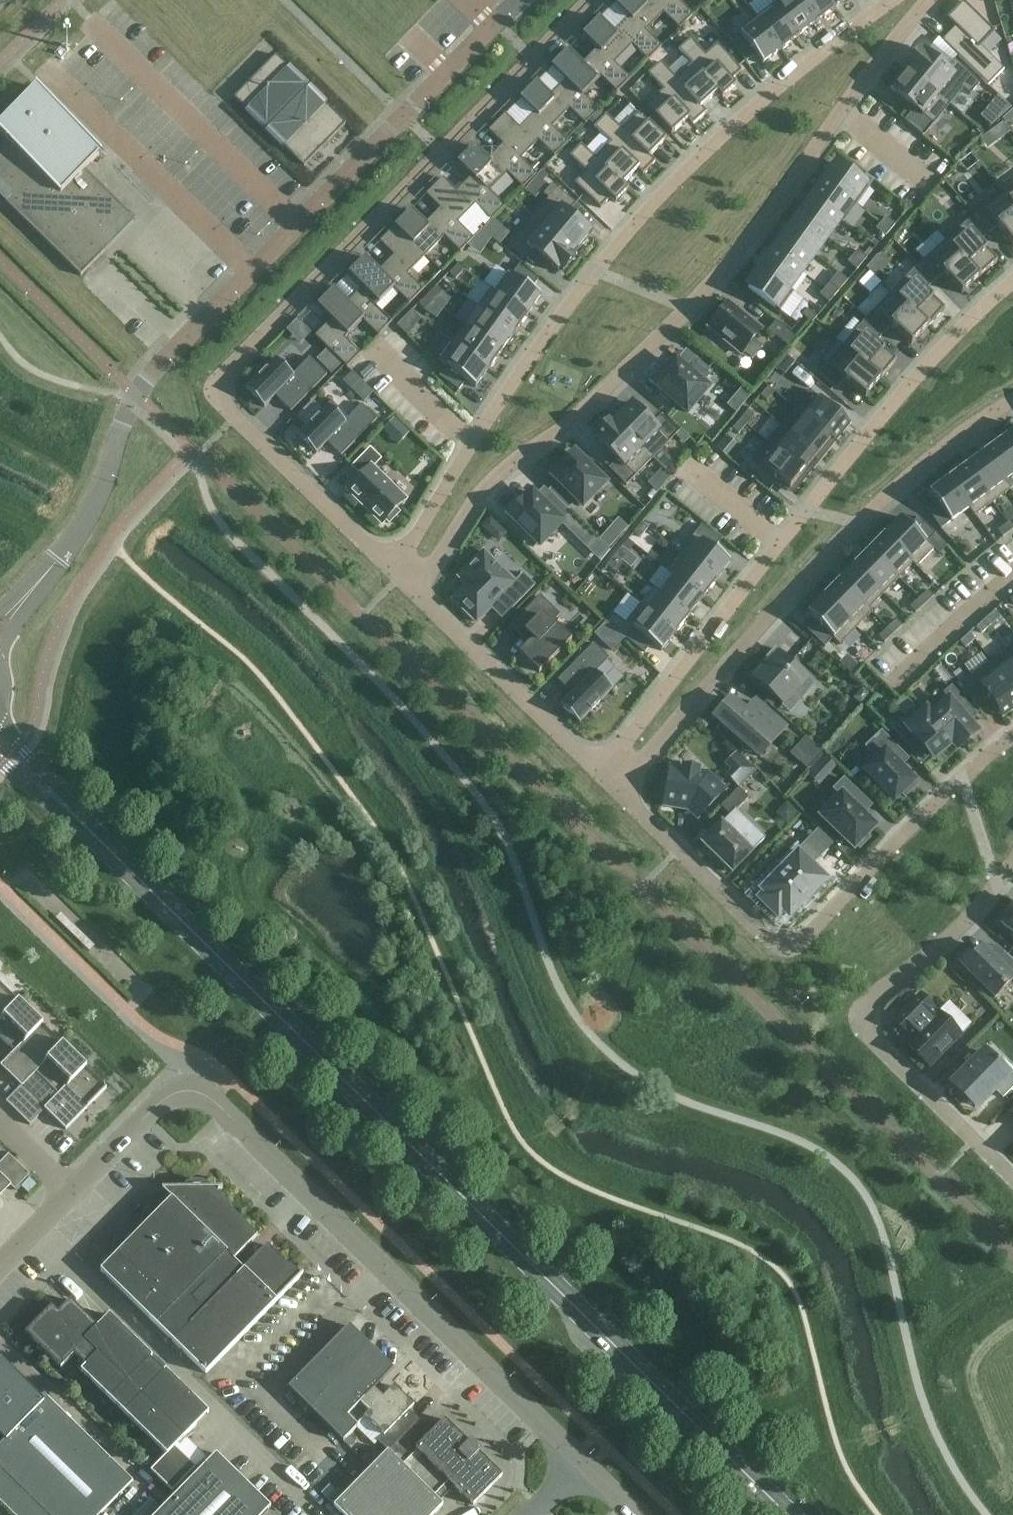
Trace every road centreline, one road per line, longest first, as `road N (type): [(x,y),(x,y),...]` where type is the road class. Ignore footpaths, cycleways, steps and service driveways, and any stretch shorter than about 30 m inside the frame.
road 1 (tertiary): [(785,1514),(0,741)]
road 2 (residential): [(384,567),(232,422),(218,380),(595,0)]
road 3 (residential): [(408,590),(472,502),(582,414),(722,273),(925,0)]
road 4 (residential): [(889,0),(726,134),(633,226),(542,344),(412,541),(384,567)]
road 5 (unclassified): [(584,1468),(210,1100),(193,1096),(162,1108),(77,1194)]
road 6 (residential): [(1012,282),(893,403),(597,772)]
road 7 (residential): [(617,792),(889,493),(1012,401)]
road 8 (residential): [(138,399),(496,25),(469,0)]
road 9 (residential): [(1012,737),(788,948),(771,941),(617,792)]
road 10 (residential): [(1012,1177),(859,1020),(883,986),(949,935),(1012,862)]
road 11 (unclassified): [(138,399),(68,557),(0,629)]
road 12 (residential): [(597,772),(408,590)]

